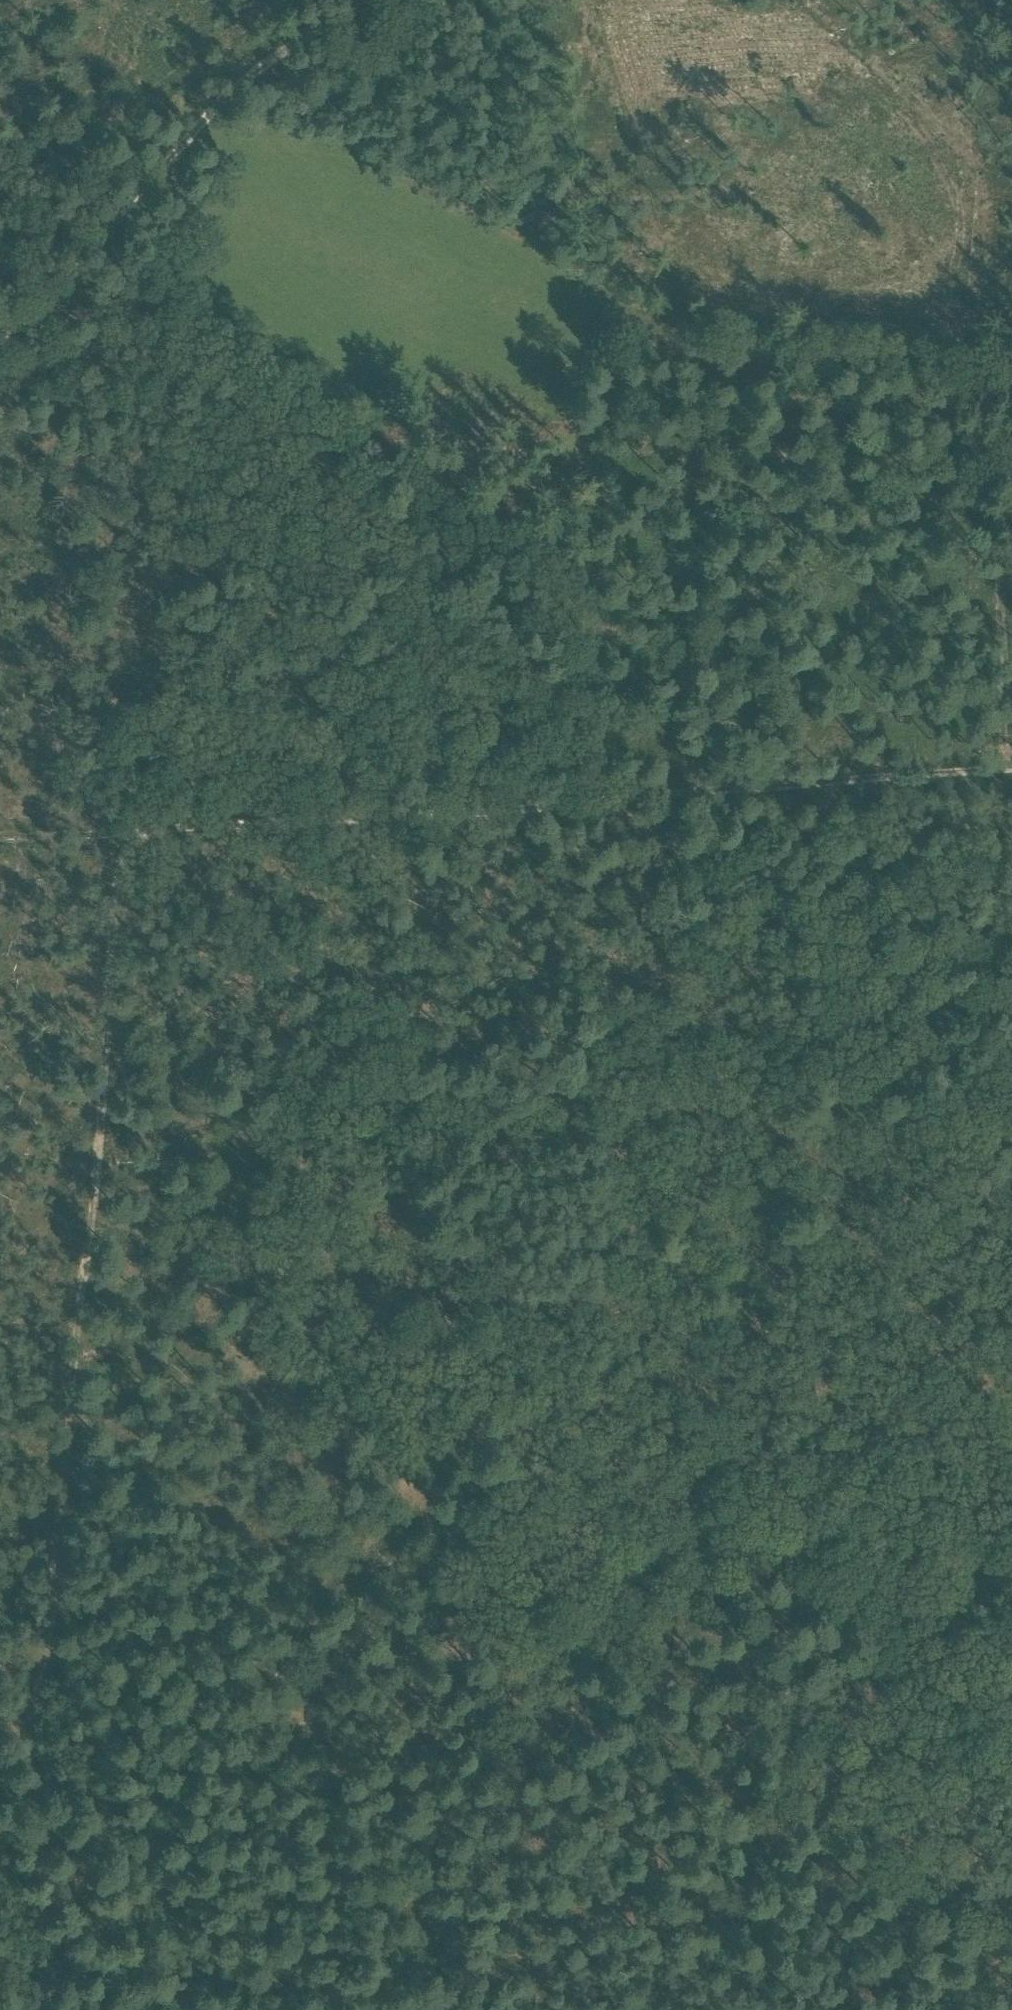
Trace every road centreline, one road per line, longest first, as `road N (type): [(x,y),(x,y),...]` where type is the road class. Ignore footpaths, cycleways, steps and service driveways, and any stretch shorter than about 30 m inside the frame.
road 1 (track): [(1011,758),(124,824),(50,1632),(33,1728)]
road 2 (track): [(372,0),(170,162),(0,336)]
road 3 (track): [(45,2009),(54,1930),(49,1879),(32,1834),(33,1728),(0,1718)]
road 4 (track): [(0,832),(124,824)]

